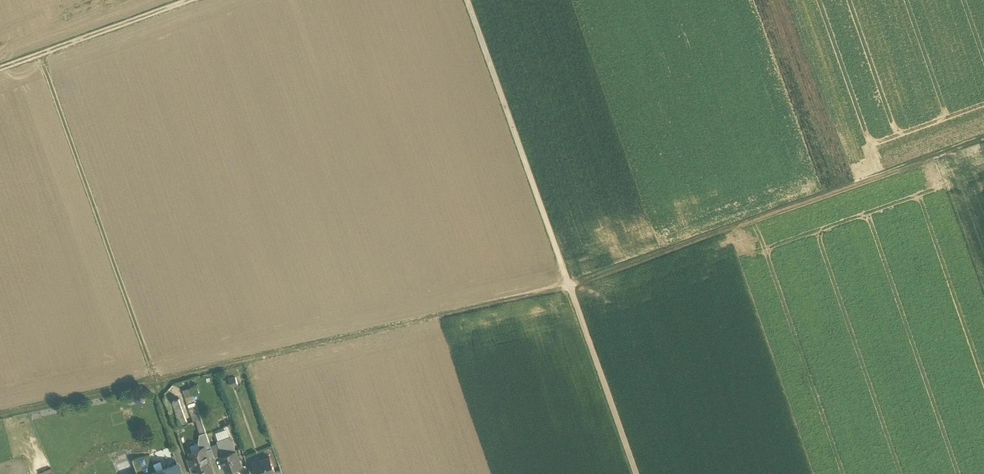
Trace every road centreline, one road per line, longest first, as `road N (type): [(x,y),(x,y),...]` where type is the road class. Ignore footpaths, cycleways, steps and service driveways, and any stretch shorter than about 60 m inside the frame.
road 1 (track): [(983,144),(577,292),(0,422)]
road 2 (track): [(639,473),(473,0)]
road 3 (track): [(163,395),(42,60)]
road 4 (track): [(0,75),(207,0)]

